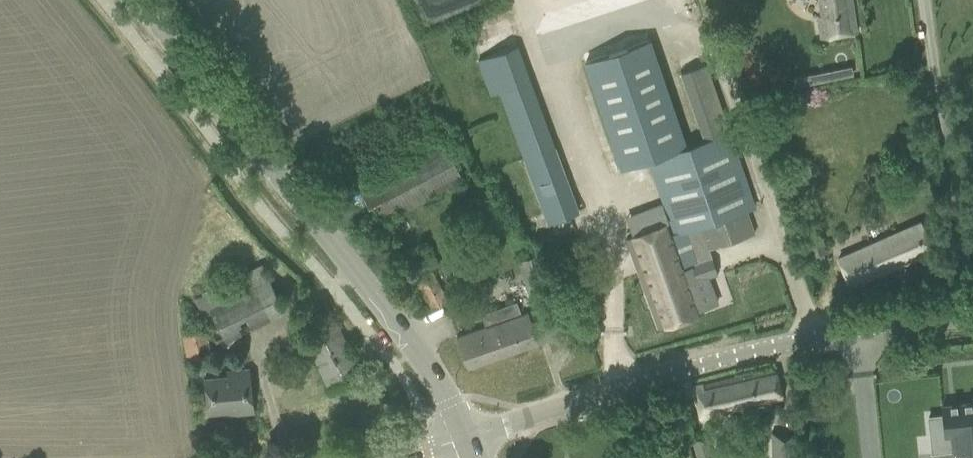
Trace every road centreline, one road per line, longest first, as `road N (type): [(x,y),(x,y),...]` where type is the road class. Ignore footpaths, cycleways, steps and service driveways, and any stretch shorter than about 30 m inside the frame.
road 1 (tertiary): [(467,441),(413,354),(136,0)]
road 2 (tertiary): [(467,441),(800,344),(972,316)]

